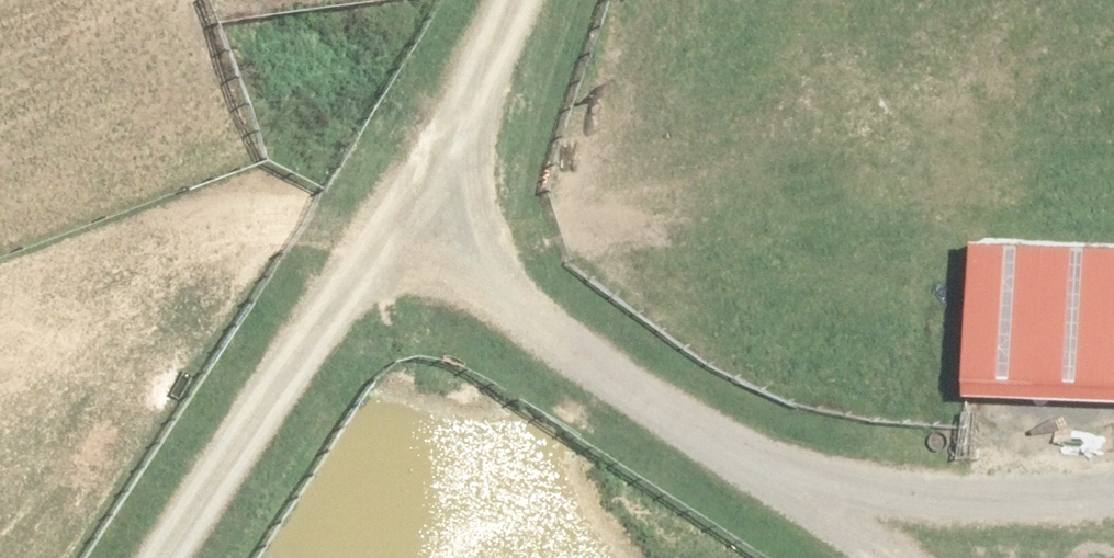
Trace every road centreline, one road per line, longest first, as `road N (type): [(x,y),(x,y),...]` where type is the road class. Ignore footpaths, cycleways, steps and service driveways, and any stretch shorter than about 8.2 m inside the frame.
road 1 (track): [(409,194),(945,557)]
road 2 (track): [(209,557),(517,0)]
road 3 (track): [(1113,512),(889,520)]

